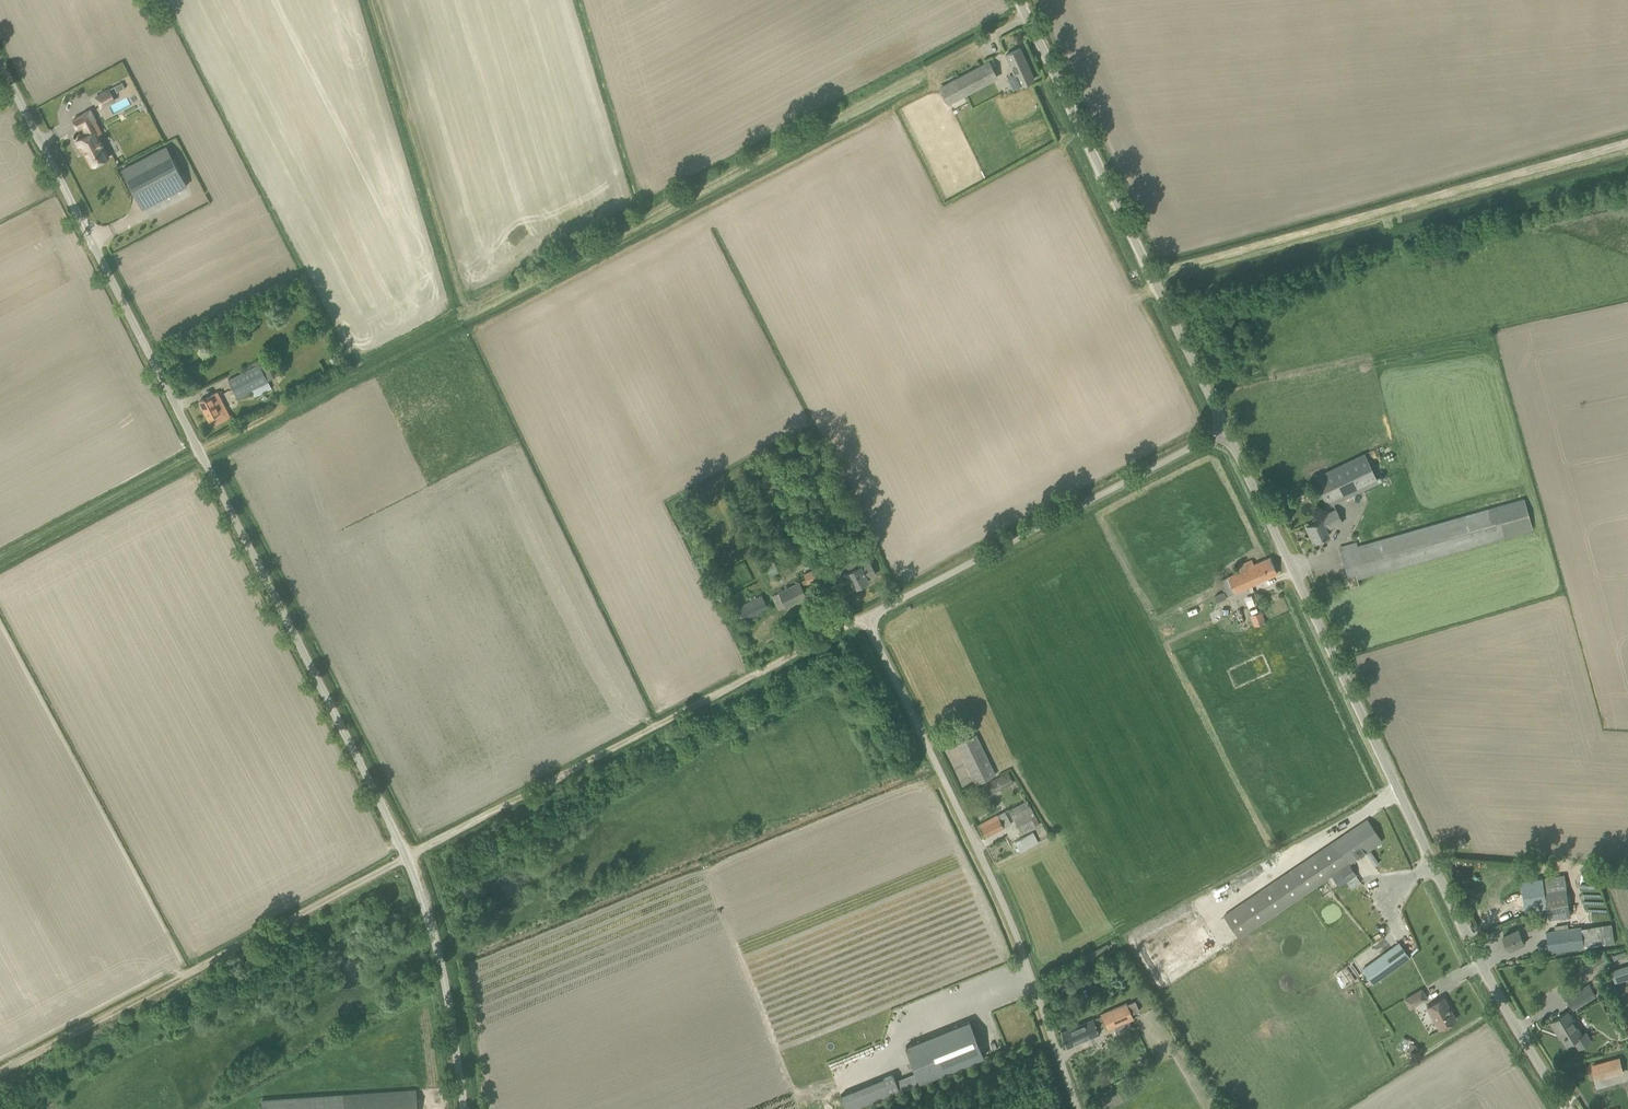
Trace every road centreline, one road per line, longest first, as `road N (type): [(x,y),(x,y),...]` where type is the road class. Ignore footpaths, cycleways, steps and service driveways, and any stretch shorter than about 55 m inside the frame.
road 1 (track): [(1027,16),(0,559)]
road 2 (unclassified): [(463,1108),(446,967),(406,858),(0,71)]
road 3 (unclassified): [(1074,1108),(1034,988),(866,614),(1226,429)]
road 4 (track): [(799,649),(0,1074)]
road 5 (unclassified): [(1568,1108),(1501,1003),(1226,429)]
road 6 (track): [(1152,277),(1627,146)]
road 7 (unclassified): [(1226,429),(1019,0)]

